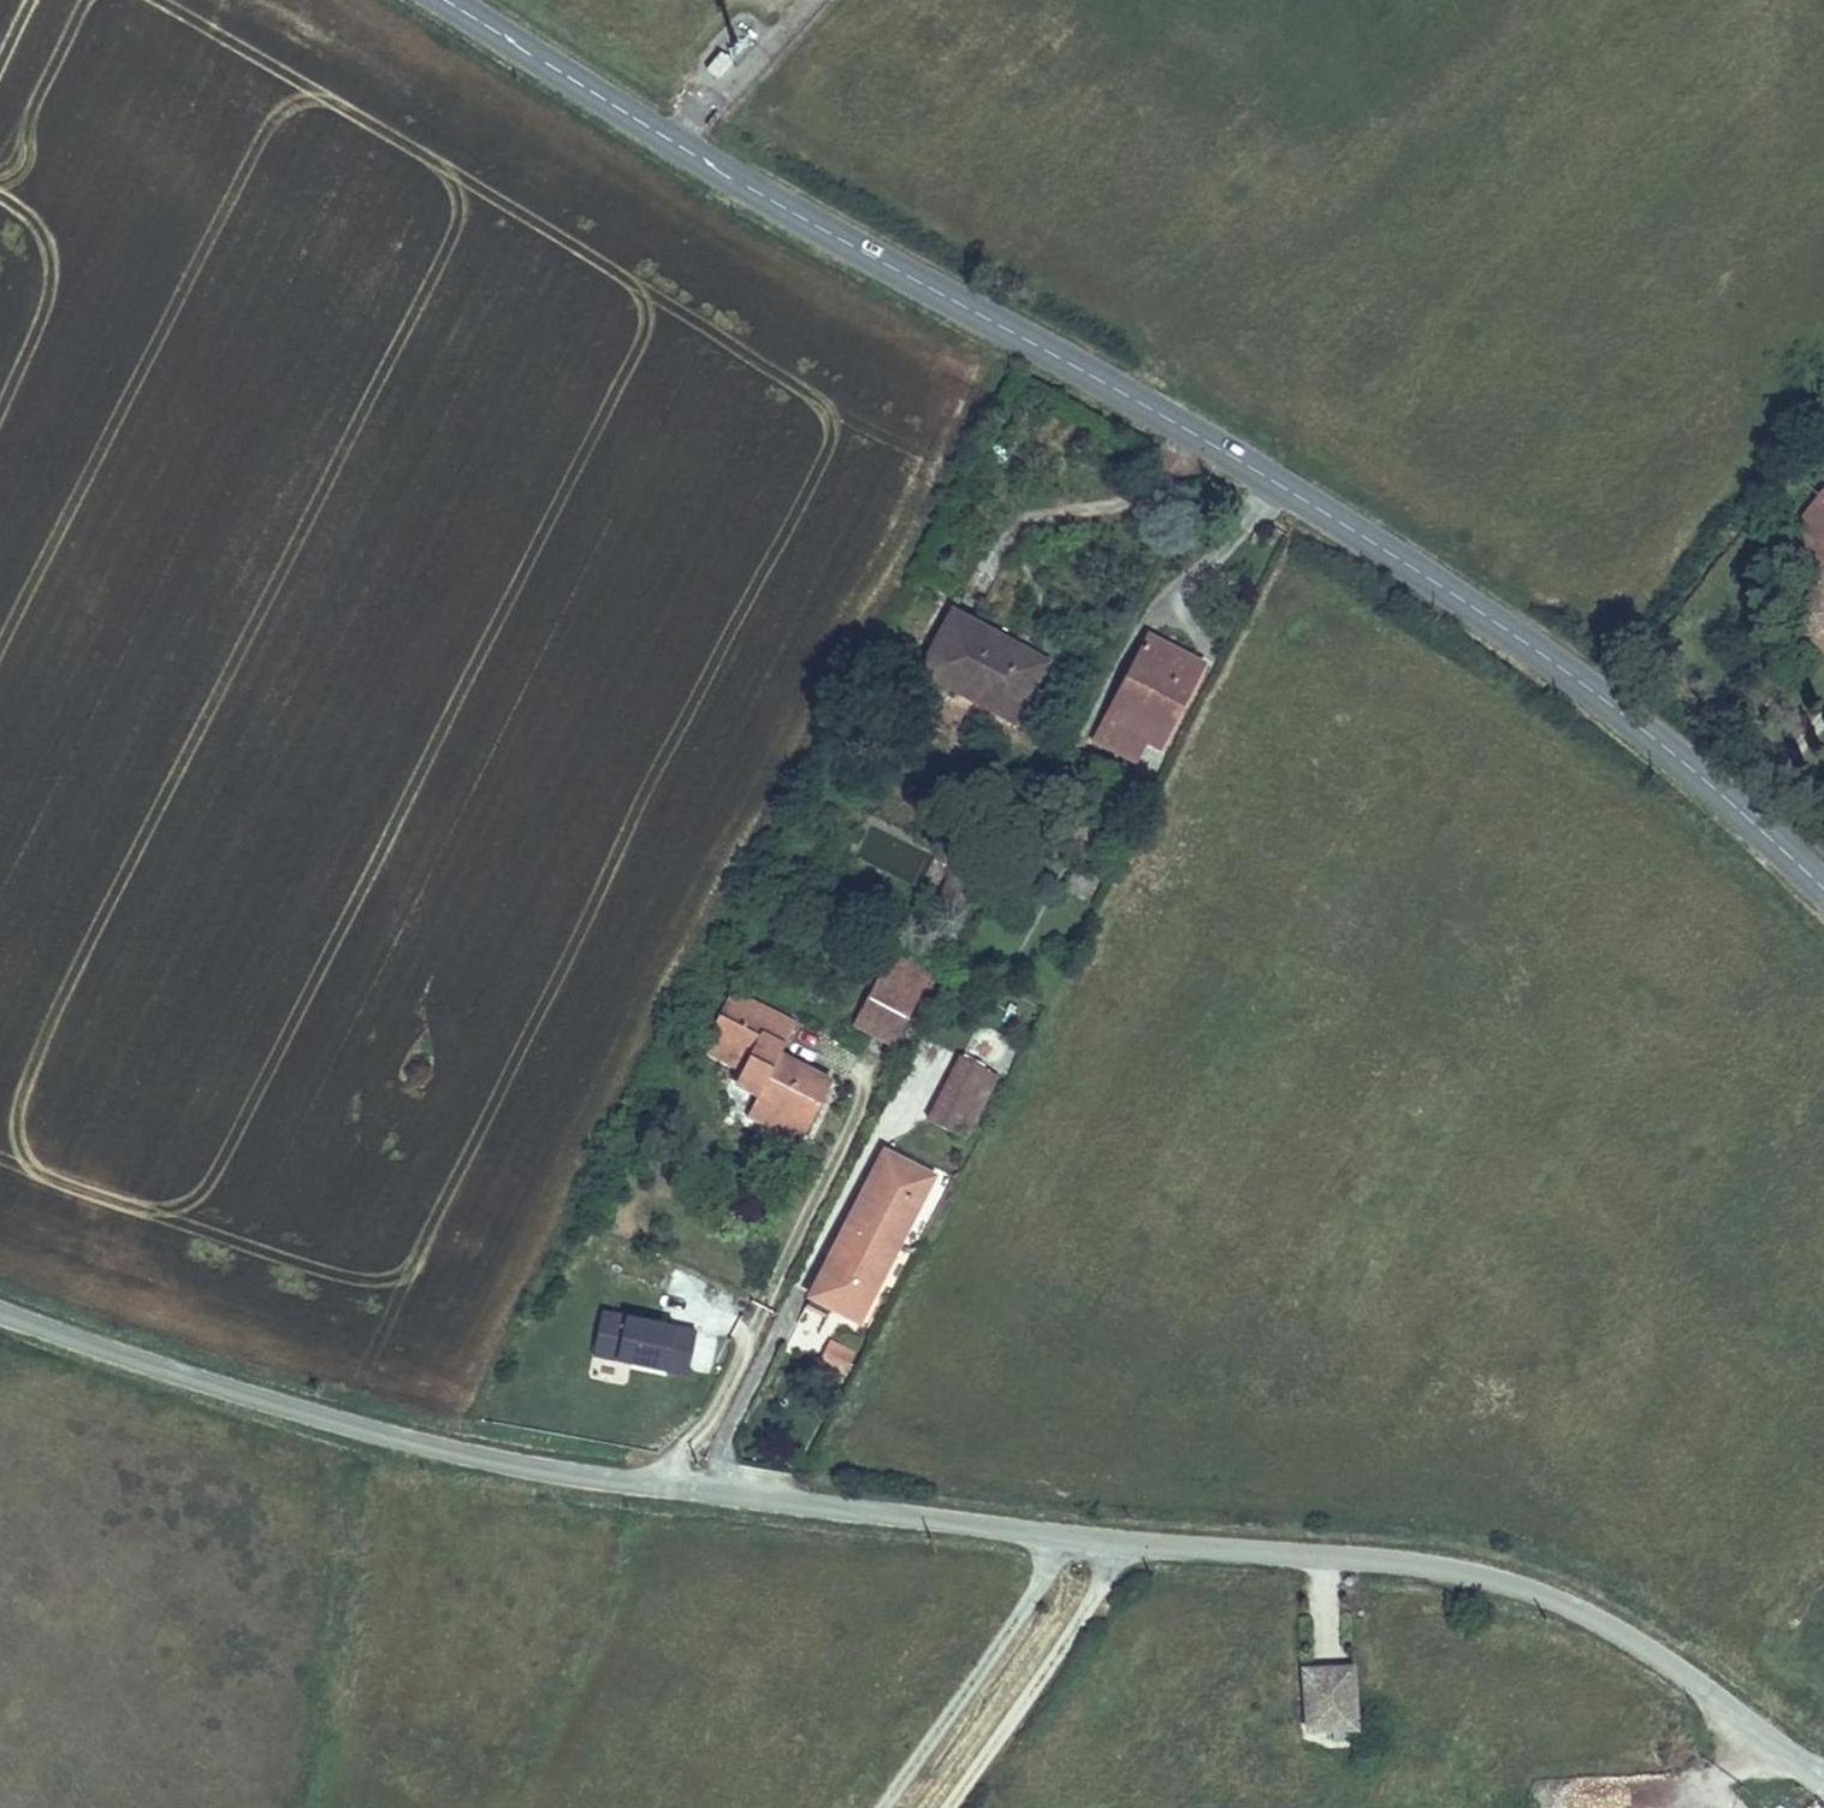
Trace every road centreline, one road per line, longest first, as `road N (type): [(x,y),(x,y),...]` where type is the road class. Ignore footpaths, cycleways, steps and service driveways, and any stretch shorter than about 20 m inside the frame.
road 1 (unclassified): [(1823,1777),(1590,1615),(1458,1572),(1056,1537),(493,1464),(216,1388),(0,1313)]
road 2 (tertiary): [(1823,891),(1634,724),(1366,540),(682,149),(442,0)]

